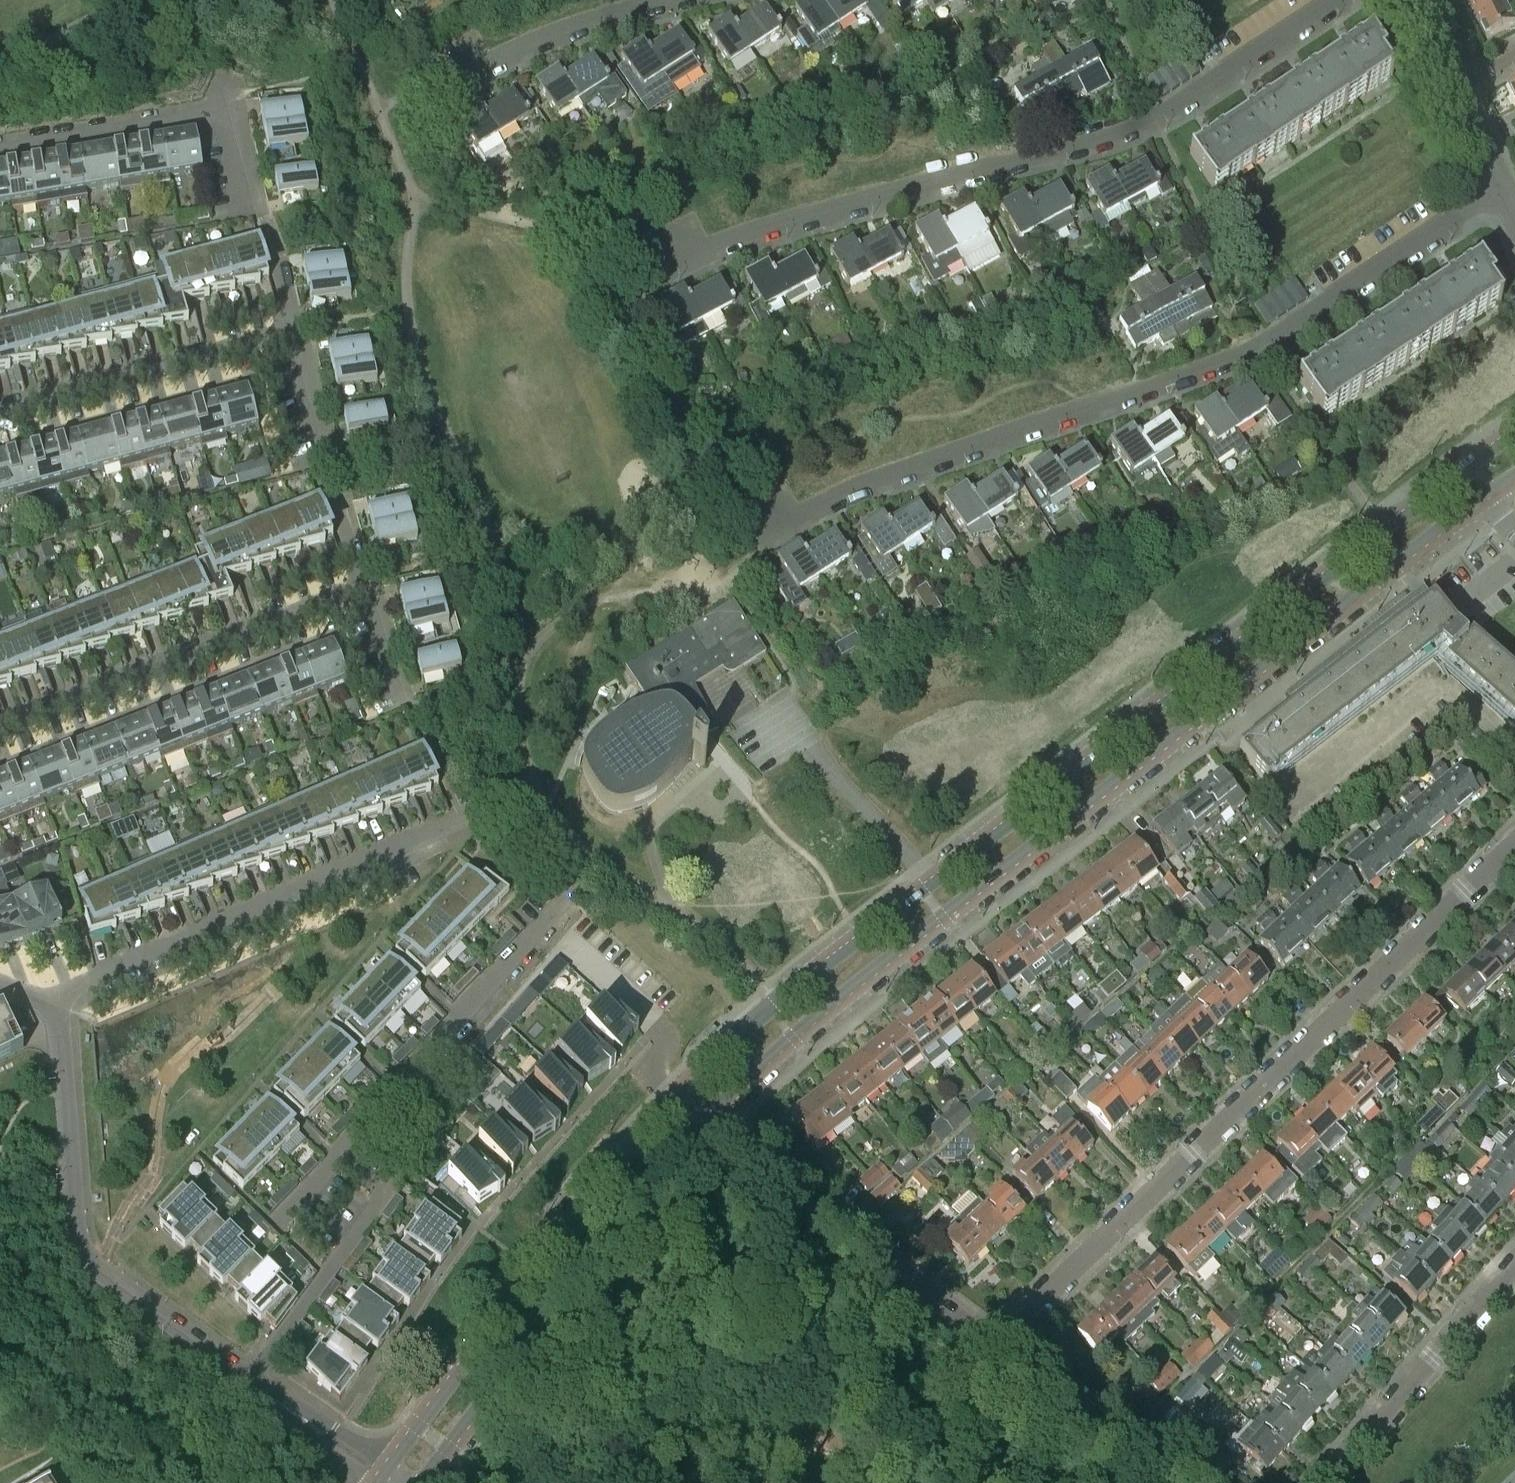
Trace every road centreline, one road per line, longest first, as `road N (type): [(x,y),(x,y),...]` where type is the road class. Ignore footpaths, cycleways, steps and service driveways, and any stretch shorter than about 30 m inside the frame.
road 1 (tertiary): [(1457,471),(776,1001),(671,1099)]
road 2 (tertiary): [(703,1121),(793,1038),(1485,500)]
road 3 (residential): [(767,539),(885,477),(1264,344),(1501,187)]
road 4 (residential): [(639,280),(754,233),(1110,137),(1175,108),(1333,0)]
road 5 (residential): [(1514,843),(996,1341)]
road 6 (tertiary): [(671,1099),(579,1206),(382,1475)]
road 7 (residential): [(252,1382),(105,1275),(79,1244),(52,1004)]
road 8 (tertiary): [(423,1482),(703,1121)]
road 9 (residential): [(52,1004),(96,973),(458,819)]
road 10 (residential): [(0,408),(274,334),(283,336),(318,458)]
road 11 (residential): [(0,725),(361,586)]
road 12 (residential): [(703,1121),(996,1341)]
road 13 (residential): [(339,1152),(555,907)]
road 14 (residential): [(0,145),(200,112),(219,122),(245,210)]
road 15 (residential): [(1321,1482),(1514,1263)]
road 16 (residential): [(252,1382),(381,1204),(377,1185),(339,1152)]
road 17 (residential): [(996,1341),(1212,1482)]
road 18 (residential): [(443,87),(536,42),(673,0)]
road 19 (residential): [(382,1475),(252,1382)]
road 20 (residential): [(401,702),(361,586)]

